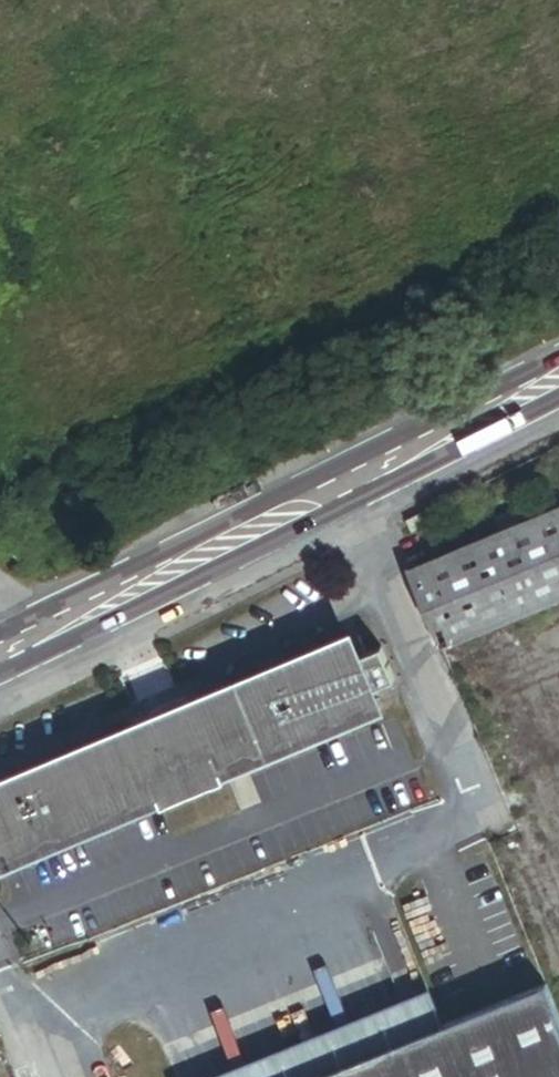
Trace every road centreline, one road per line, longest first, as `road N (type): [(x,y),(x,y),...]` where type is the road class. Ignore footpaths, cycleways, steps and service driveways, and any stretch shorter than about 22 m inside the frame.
road 1 (secondary): [(558,374),(0,656)]

